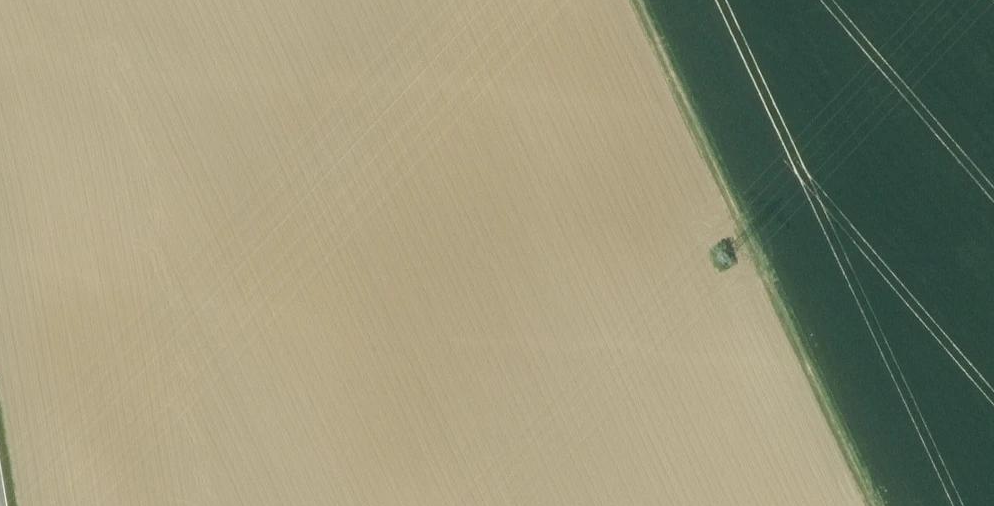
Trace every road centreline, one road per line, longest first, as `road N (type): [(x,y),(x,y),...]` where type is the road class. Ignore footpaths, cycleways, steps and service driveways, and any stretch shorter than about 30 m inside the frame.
road 1 (track): [(643,0),(877,505)]

